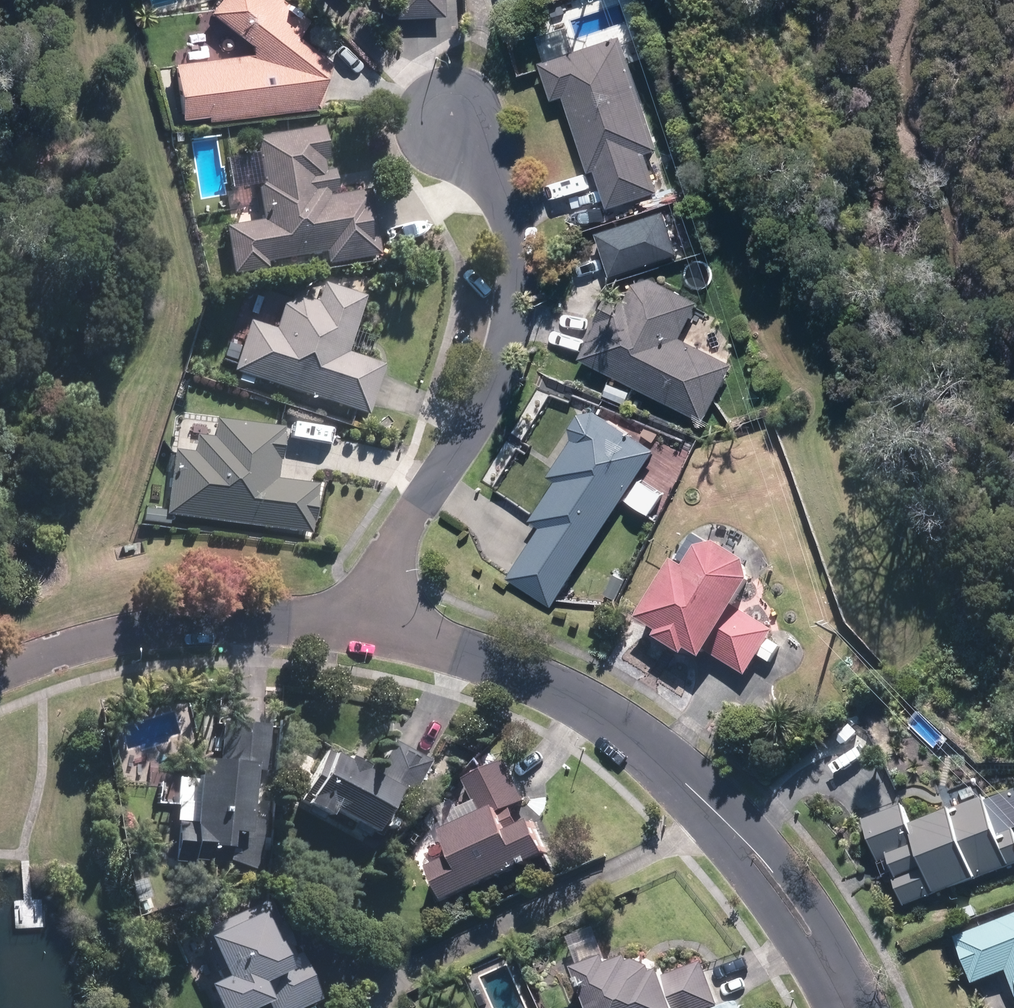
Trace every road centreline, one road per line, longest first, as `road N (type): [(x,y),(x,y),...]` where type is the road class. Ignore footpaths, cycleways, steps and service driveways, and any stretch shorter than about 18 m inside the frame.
road 1 (residential): [(854,1007),(828,943),(737,830),(636,733),(518,672),(361,622)]
road 2 (residential): [(451,124),(491,168),(515,225),(519,283),(506,361),(481,417),(386,557),(361,622)]
road 3 (residential): [(361,622),(236,620),(134,631),(0,671)]

